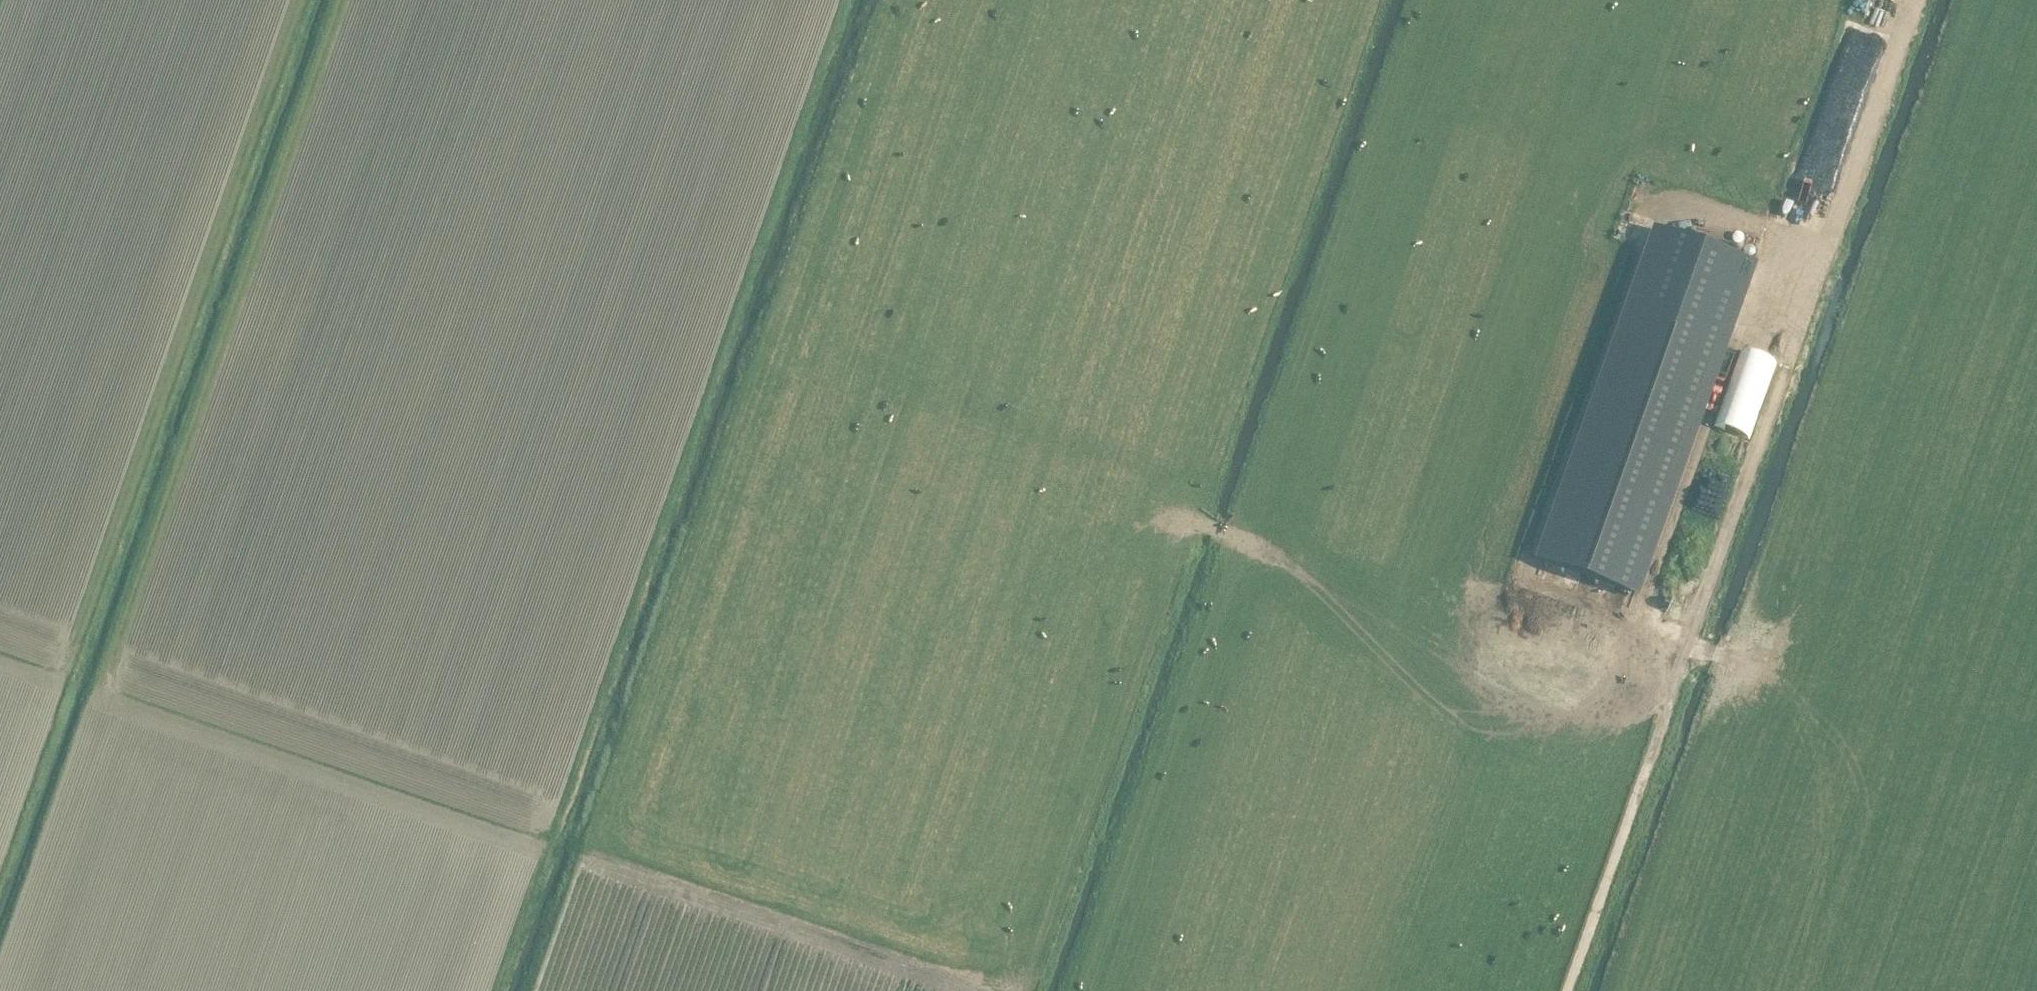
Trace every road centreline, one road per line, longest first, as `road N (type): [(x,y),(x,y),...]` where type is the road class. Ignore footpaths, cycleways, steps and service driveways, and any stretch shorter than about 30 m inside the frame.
road 1 (track): [(1915,0),(1805,303)]

